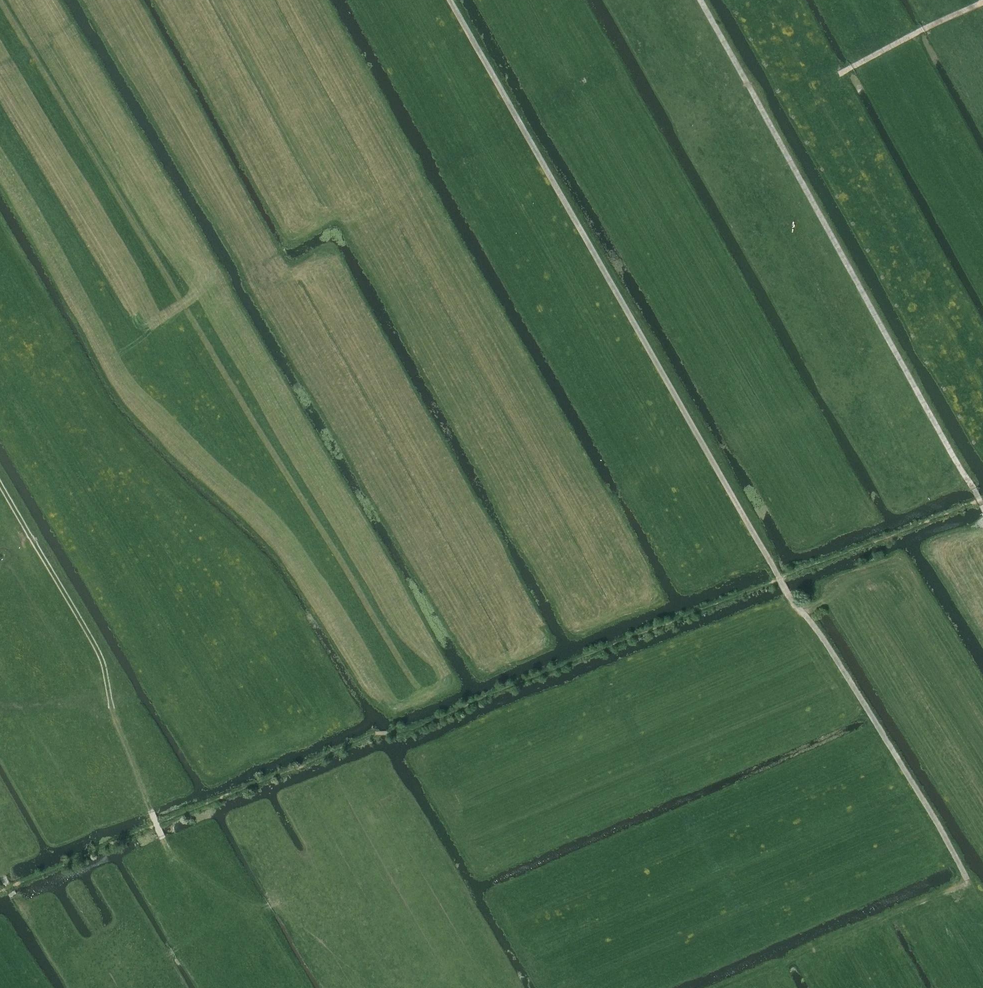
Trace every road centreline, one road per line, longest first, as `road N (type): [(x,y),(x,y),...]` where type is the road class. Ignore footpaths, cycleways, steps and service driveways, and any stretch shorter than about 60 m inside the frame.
road 1 (track): [(451,0),(789,595),(825,640),(966,879)]
road 2 (track): [(700,0),(982,506)]
road 3 (track): [(0,487),(103,660),(111,708)]
road 4 (track): [(982,1),(839,74)]

